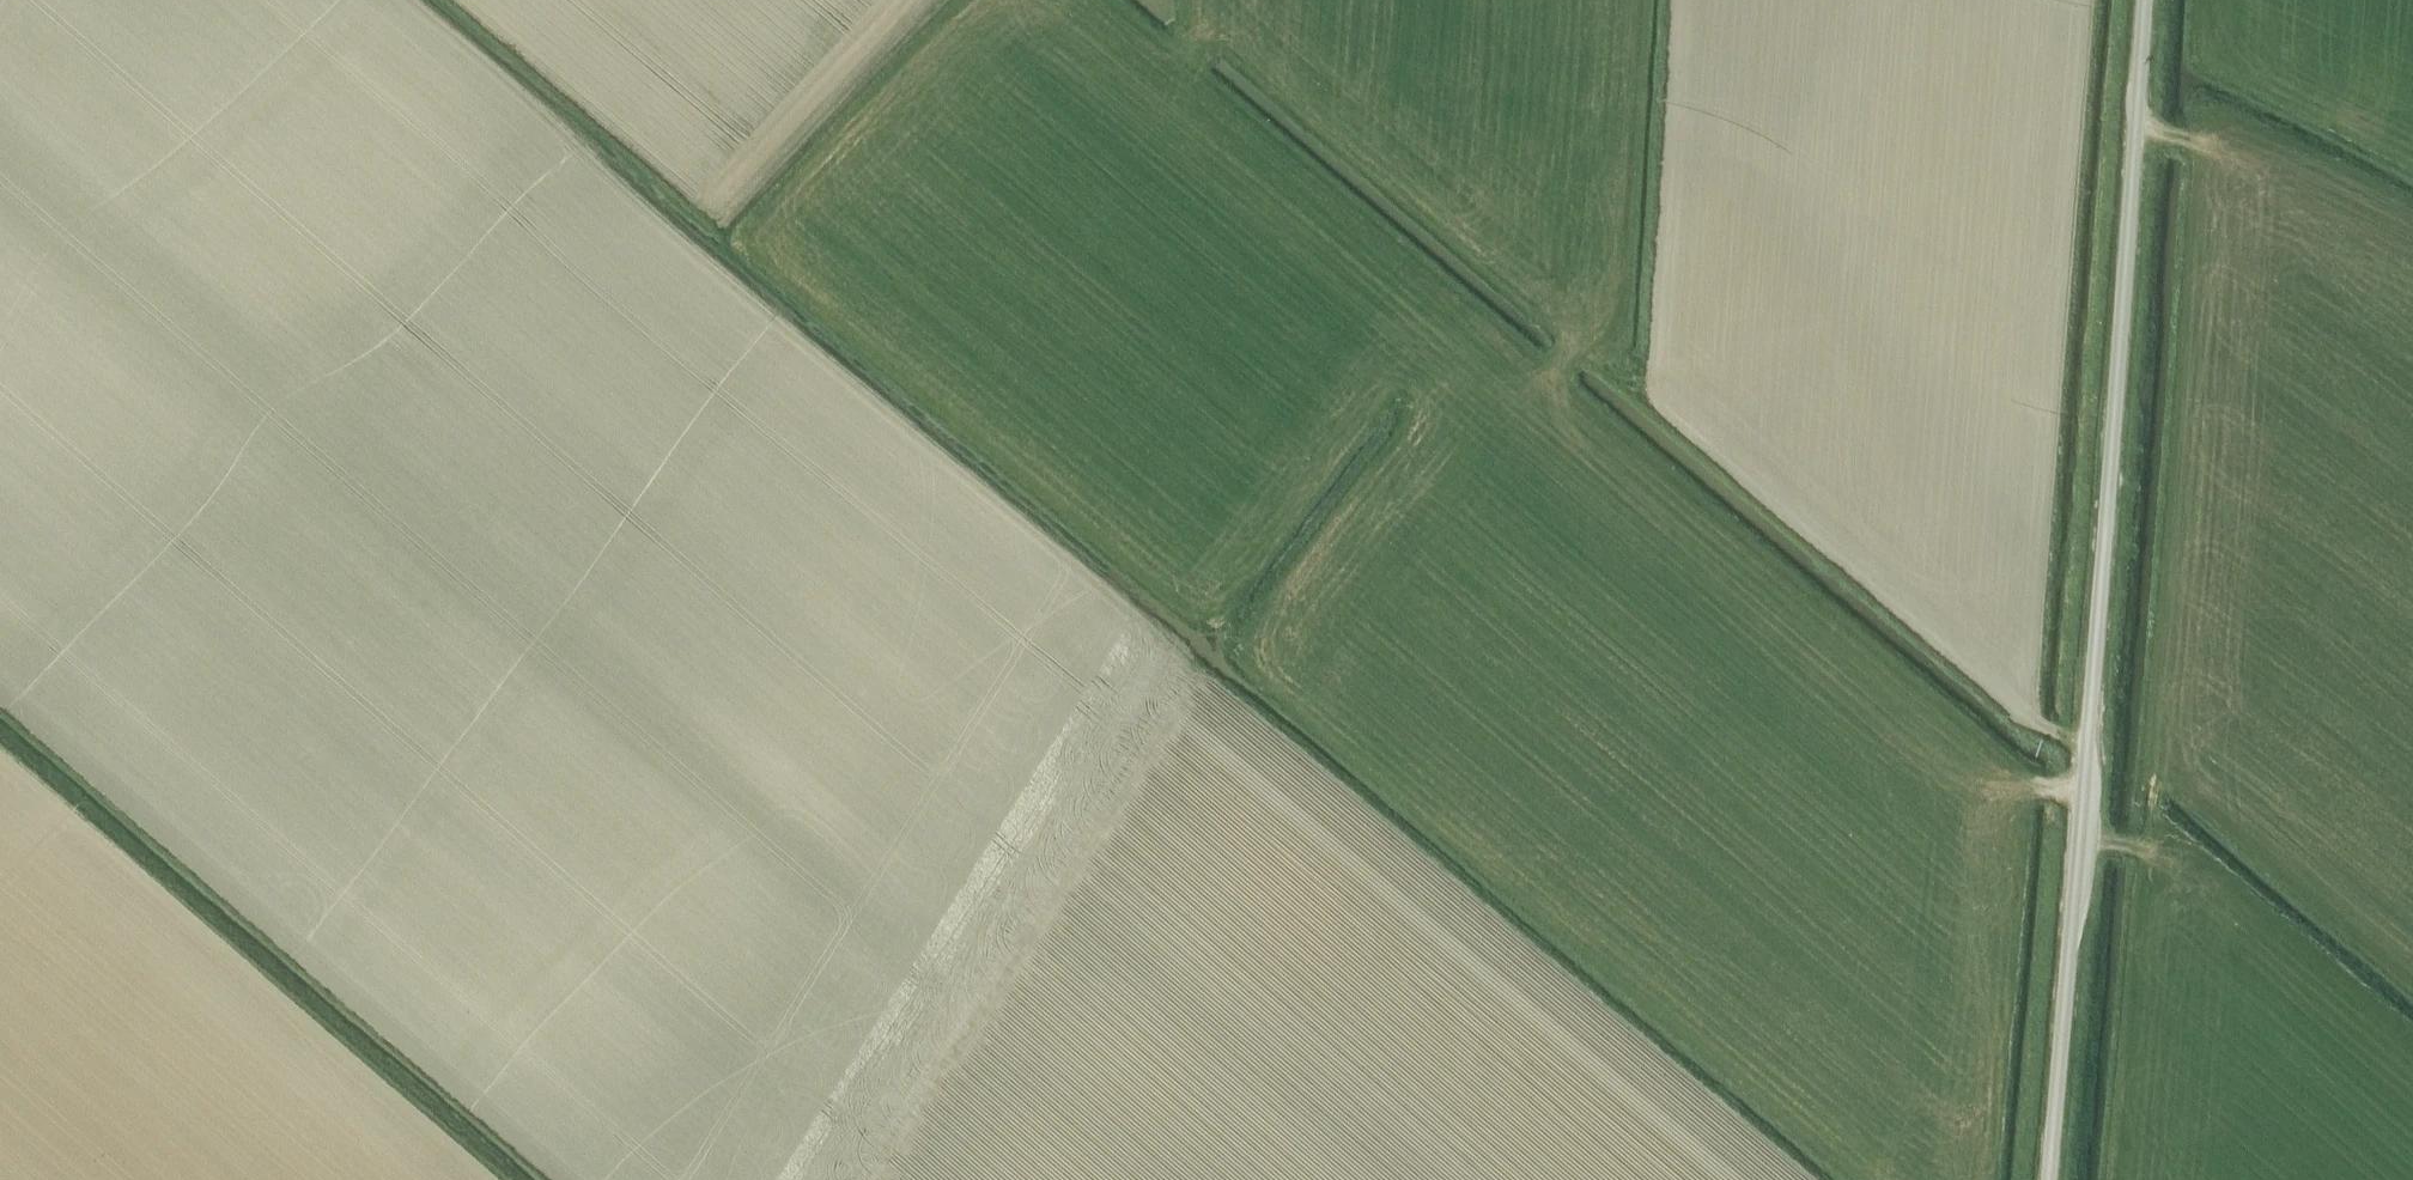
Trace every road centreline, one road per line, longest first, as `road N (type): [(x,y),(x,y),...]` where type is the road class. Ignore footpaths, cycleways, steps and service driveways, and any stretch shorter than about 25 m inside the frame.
road 1 (unclassified): [(2043,1179),(2144,0)]

